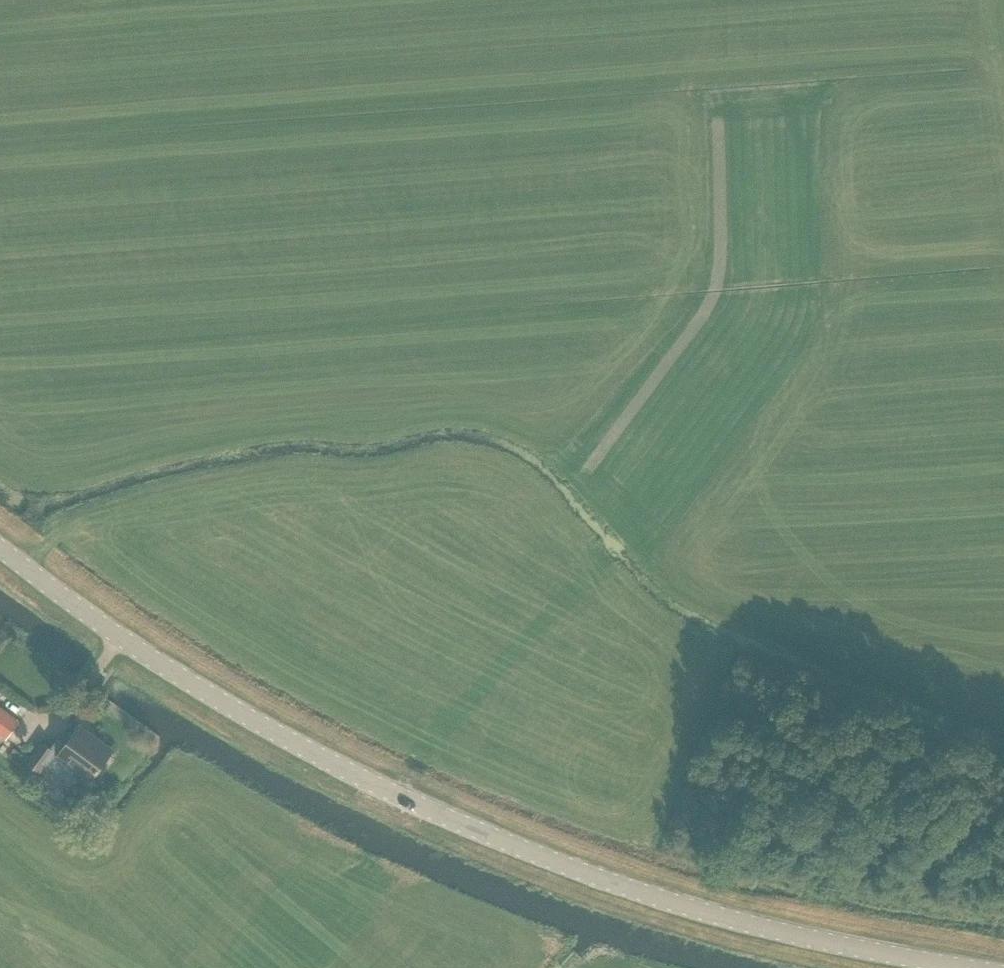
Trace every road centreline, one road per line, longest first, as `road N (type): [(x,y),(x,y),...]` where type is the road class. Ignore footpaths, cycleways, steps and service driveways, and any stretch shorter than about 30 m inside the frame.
road 1 (secondary): [(962,967),(767,932),(585,879),(279,739),(76,612),(0,548)]

